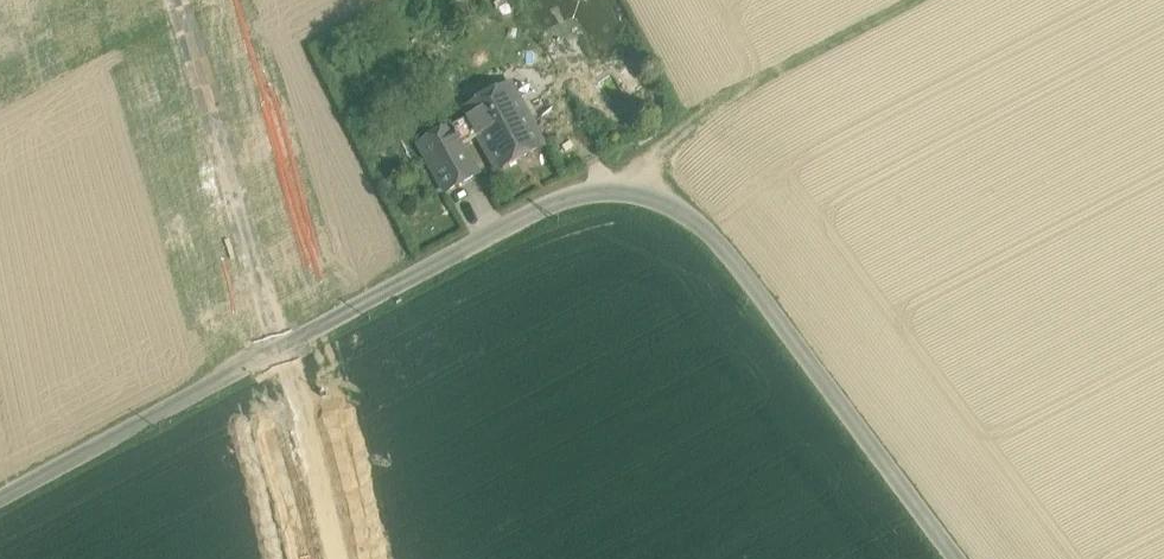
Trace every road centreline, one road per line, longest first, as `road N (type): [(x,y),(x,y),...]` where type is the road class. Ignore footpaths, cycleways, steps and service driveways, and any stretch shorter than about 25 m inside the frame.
road 1 (unclassified): [(961,558),(731,255),(642,189),(601,186),(492,231),(0,494)]
road 2 (track): [(915,0),(661,140),(642,189)]

